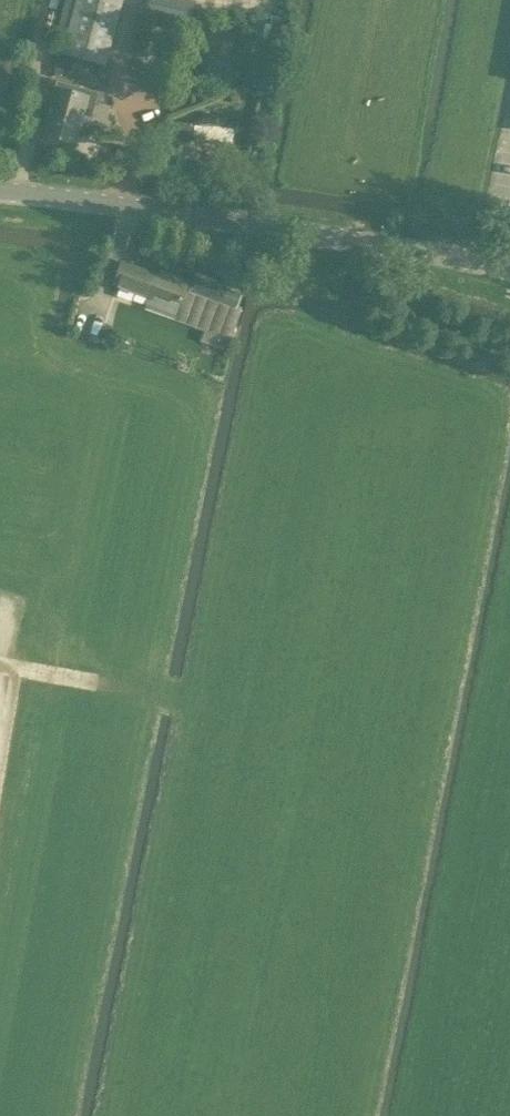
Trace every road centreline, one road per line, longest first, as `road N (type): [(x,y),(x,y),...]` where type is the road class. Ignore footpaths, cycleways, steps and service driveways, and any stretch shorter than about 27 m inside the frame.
road 1 (tertiary): [(509,277),(343,243),(0,197)]

